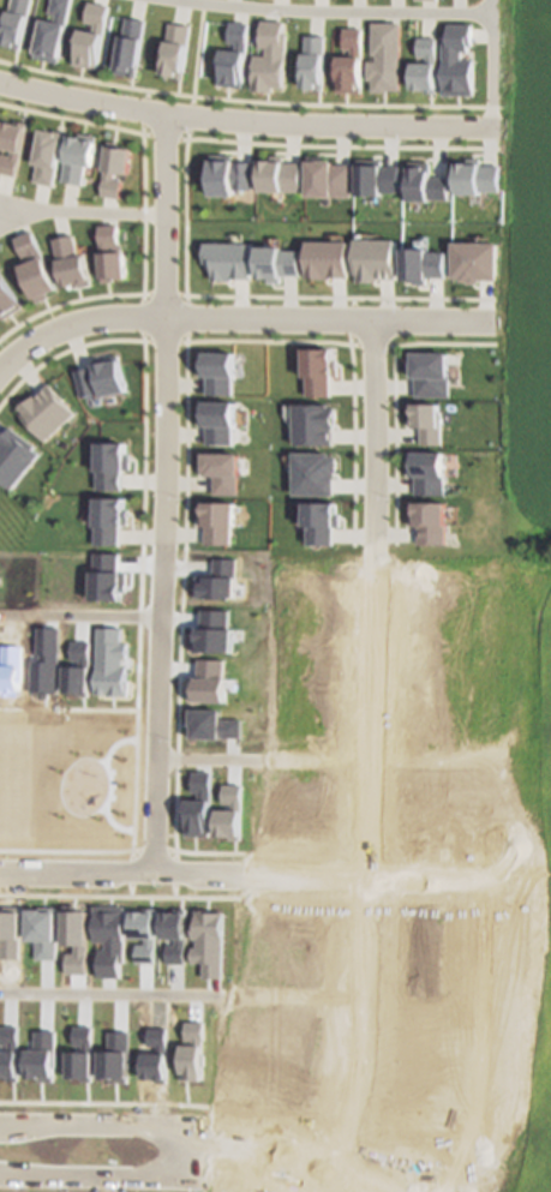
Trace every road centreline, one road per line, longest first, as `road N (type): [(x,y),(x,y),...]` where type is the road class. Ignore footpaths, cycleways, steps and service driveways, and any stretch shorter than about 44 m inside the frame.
road 1 (residential): [(375,322),(364,999),(354,1103),(334,1158)]
road 2 (residential): [(169,116),(157,871)]
road 3 (residential): [(0,871),(427,881),(526,856)]
road 4 (residential): [(0,82),(193,119),(493,127)]
road 5 (residential): [(375,322),(114,316),(49,334),(0,369)]
road 6 (residential): [(334,1158),(202,1119),(0,1124)]
road 7 (residential): [(0,1174),(203,1175),(265,1191)]
road 8 (residential): [(375,322),(495,323)]

